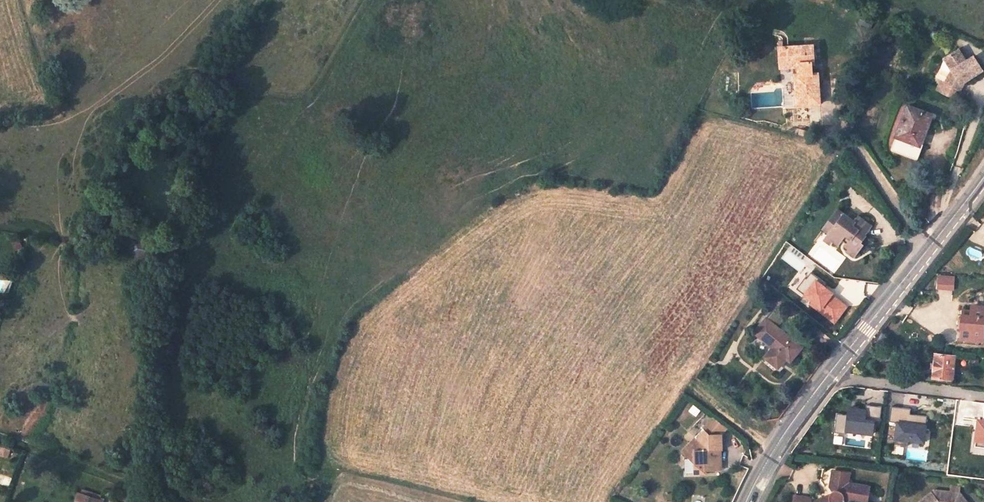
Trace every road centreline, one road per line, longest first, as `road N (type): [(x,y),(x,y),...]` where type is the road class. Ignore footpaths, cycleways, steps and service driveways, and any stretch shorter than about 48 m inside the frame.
road 1 (track): [(0,434),(131,477),(148,471),(174,247),(121,222),(95,196),(112,153),(173,91),(211,80),(250,99),(299,99),(365,0)]
road 2 (tertiary): [(747,501),(799,412),(983,178)]

